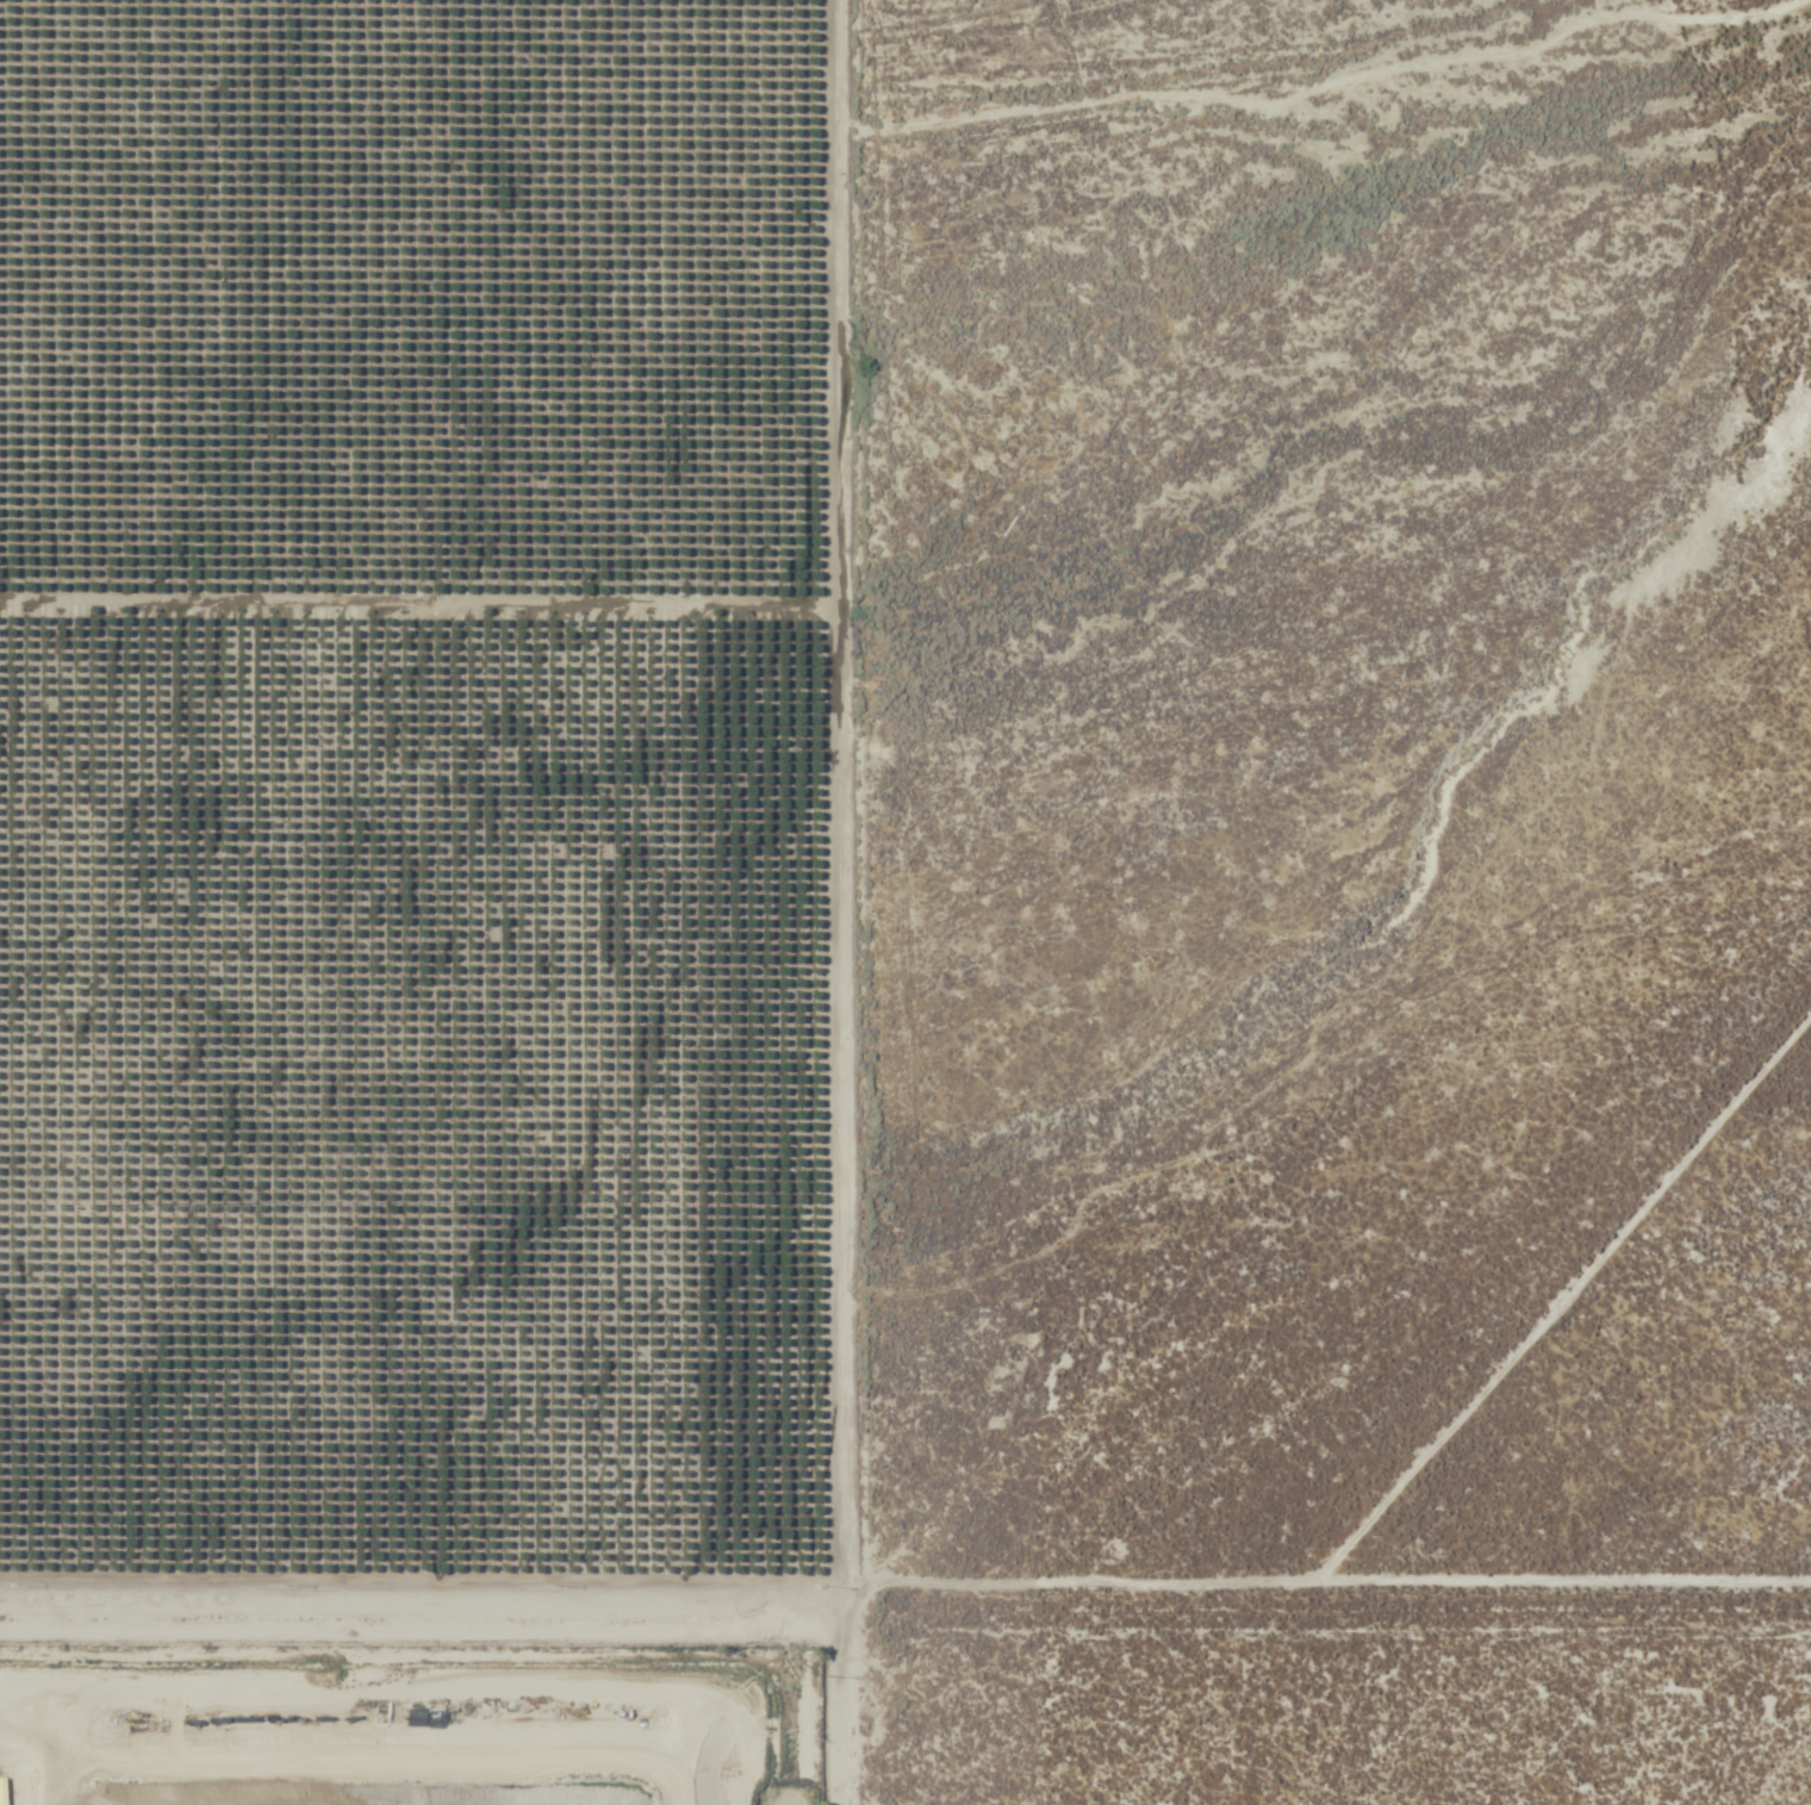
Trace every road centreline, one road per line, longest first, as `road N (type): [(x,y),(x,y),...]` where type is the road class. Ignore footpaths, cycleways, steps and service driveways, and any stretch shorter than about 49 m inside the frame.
road 1 (residential): [(0,1638),(1810,1639)]

